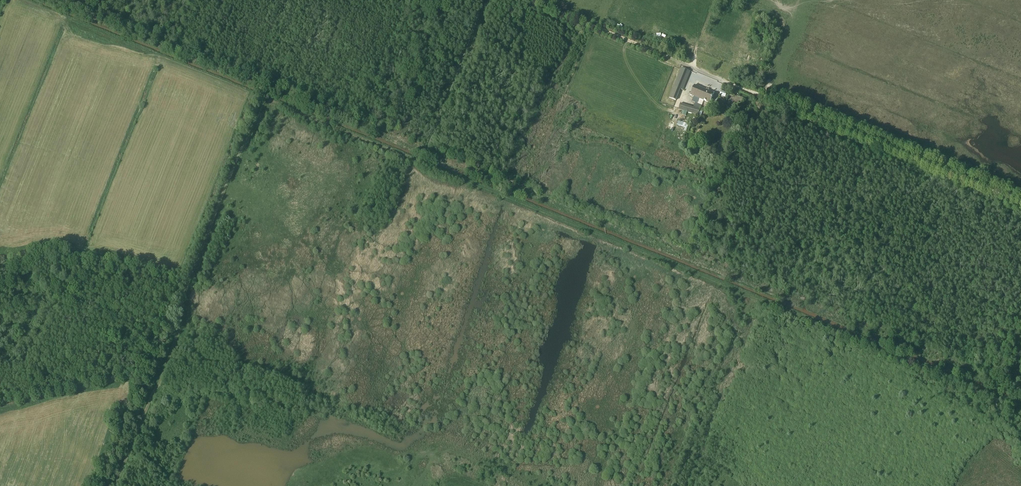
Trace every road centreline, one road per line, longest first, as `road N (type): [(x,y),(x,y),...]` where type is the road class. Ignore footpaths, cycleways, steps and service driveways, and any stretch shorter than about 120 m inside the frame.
road 1 (track): [(529,0),(1020,201)]

